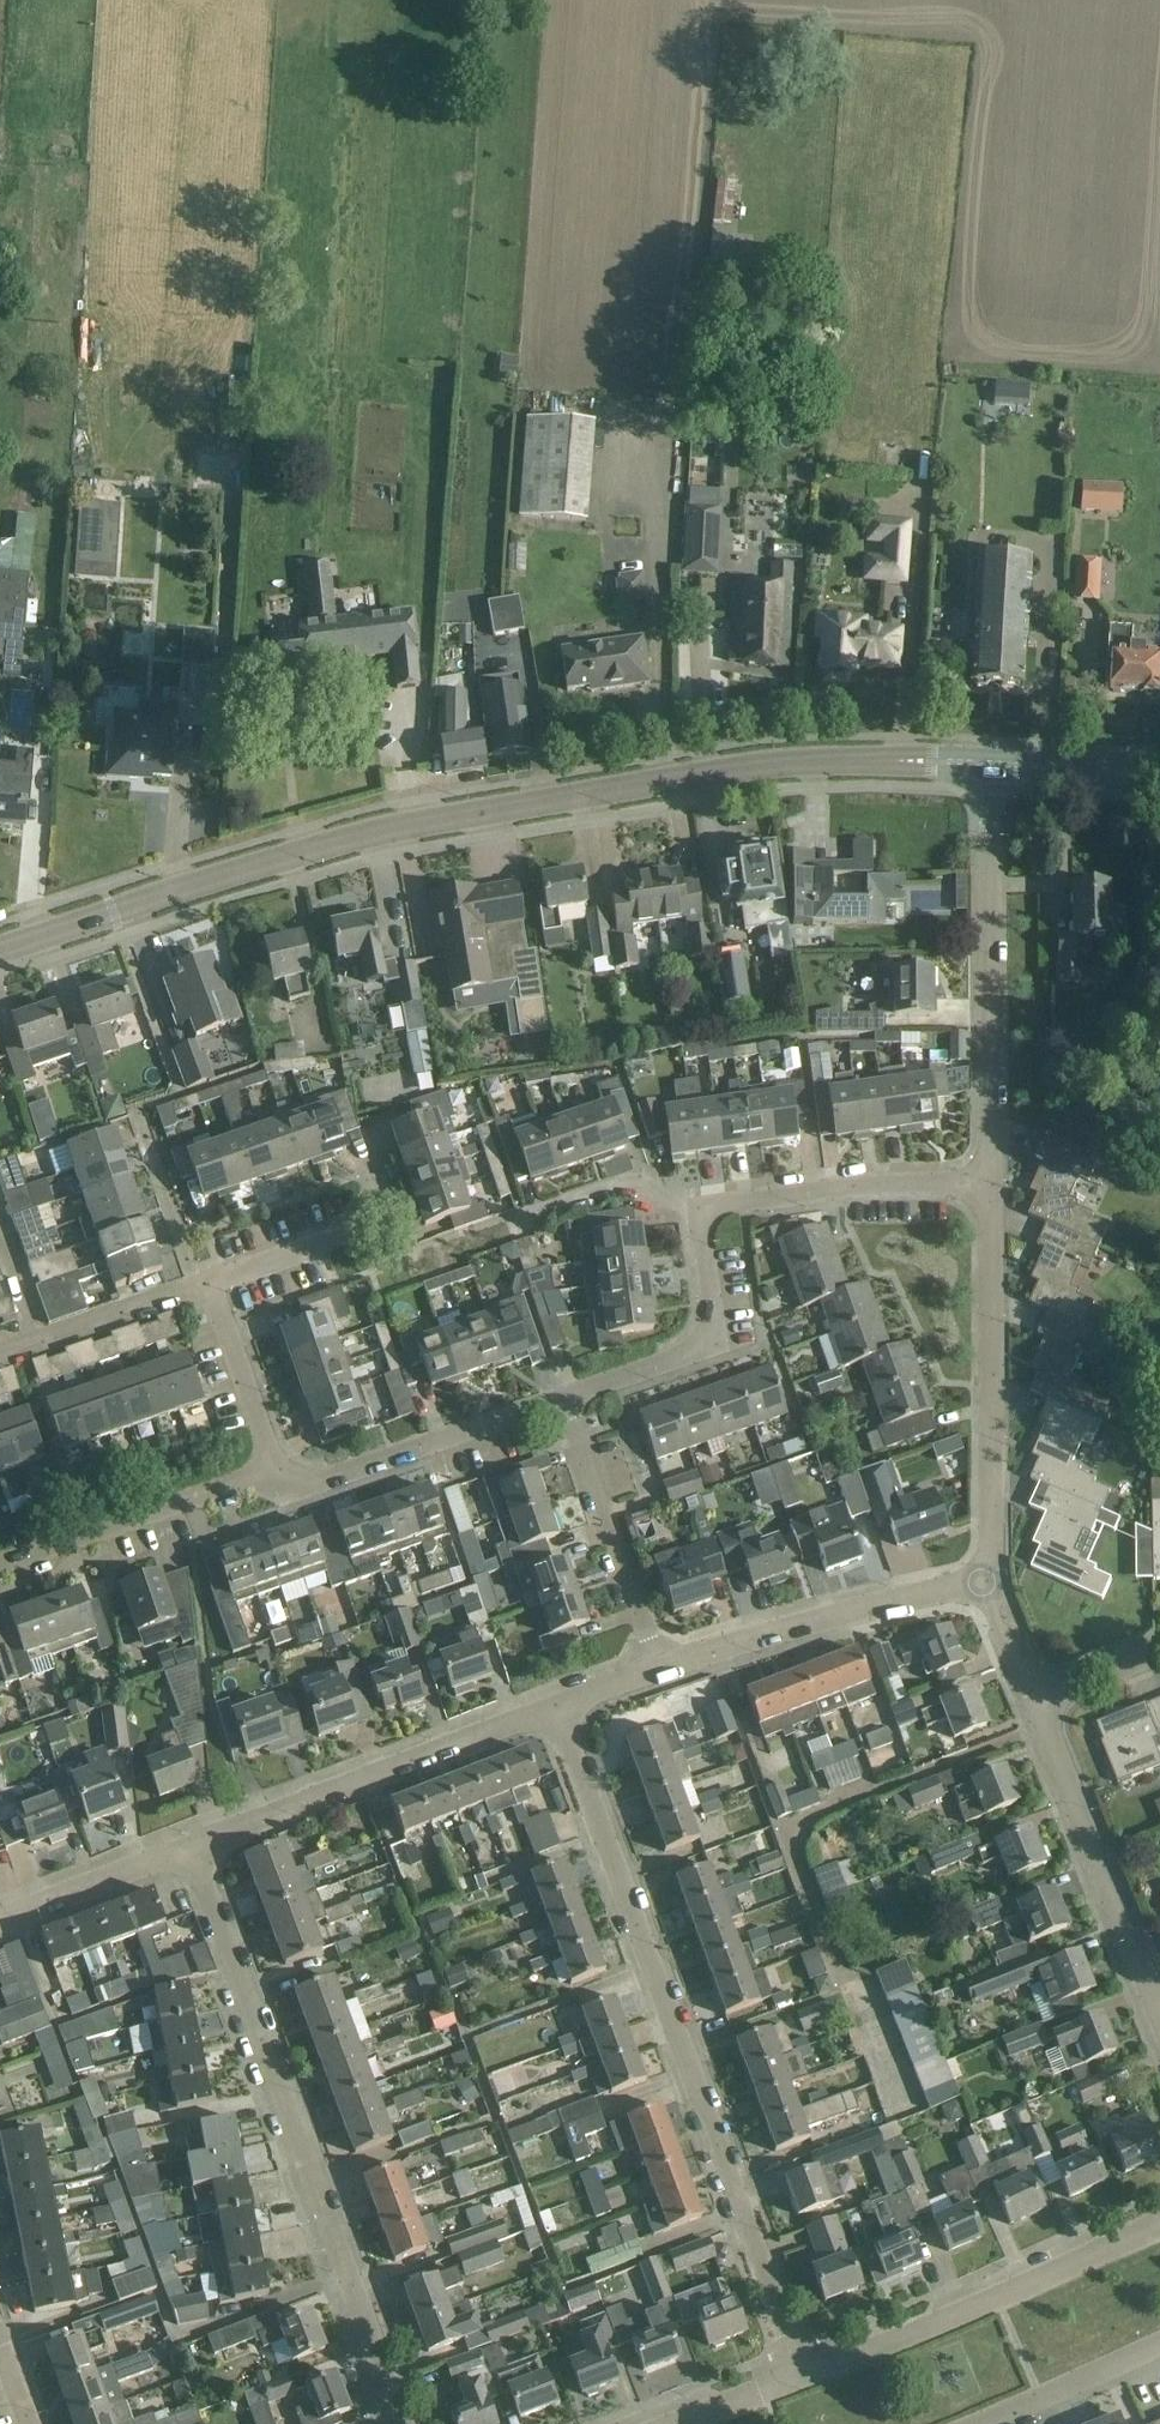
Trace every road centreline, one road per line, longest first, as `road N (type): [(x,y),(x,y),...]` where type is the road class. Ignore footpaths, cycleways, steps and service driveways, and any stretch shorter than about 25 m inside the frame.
road 1 (tertiary): [(993,765),(817,764),(619,789),(341,846),(0,949)]
road 2 (residential): [(803,2375),(556,1705)]
road 3 (residential): [(403,2423),(189,1850)]
road 4 (residential): [(989,1184),(993,765)]
road 5 (residential): [(991,1580),(989,1184)]
road 6 (residential): [(189,1850),(556,1705)]
road 7 (residential): [(803,2375),(1159,2219)]
road 8 (residential): [(655,1669),(860,1606),(991,1580)]
road 9 (residential): [(1157,2006),(1034,1698)]
road 10 (residential): [(273,1472),(304,1486),(561,1396)]
road 11 (residential): [(701,1214),(719,1204),(831,1188),(989,1184)]
road 12 (residential): [(655,1669),(561,1396)]
road 13 (residential): [(0,1566),(273,1472)]
road 14 (residential): [(561,1396),(707,1339),(701,1214)]
road 15 (residential): [(213,1280),(0,1355)]
road 16 (residential): [(967,2423),(1159,2342)]
road 17 (residential): [(273,1472),(213,1280)]
road 18 (residential): [(0,1914),(189,1850)]
road 19 (residential): [(701,1214),(629,1182),(527,1214)]
road 20 (tertiary): [(1159,768),(993,765)]
road 21 (residential): [(355,1230),(213,1280)]
road 22 (residential): [(667,2423),(803,2375)]
road 23 (residential): [(1159,1645),(1034,1698)]
road 24 (residential): [(1034,1698),(991,1580)]

